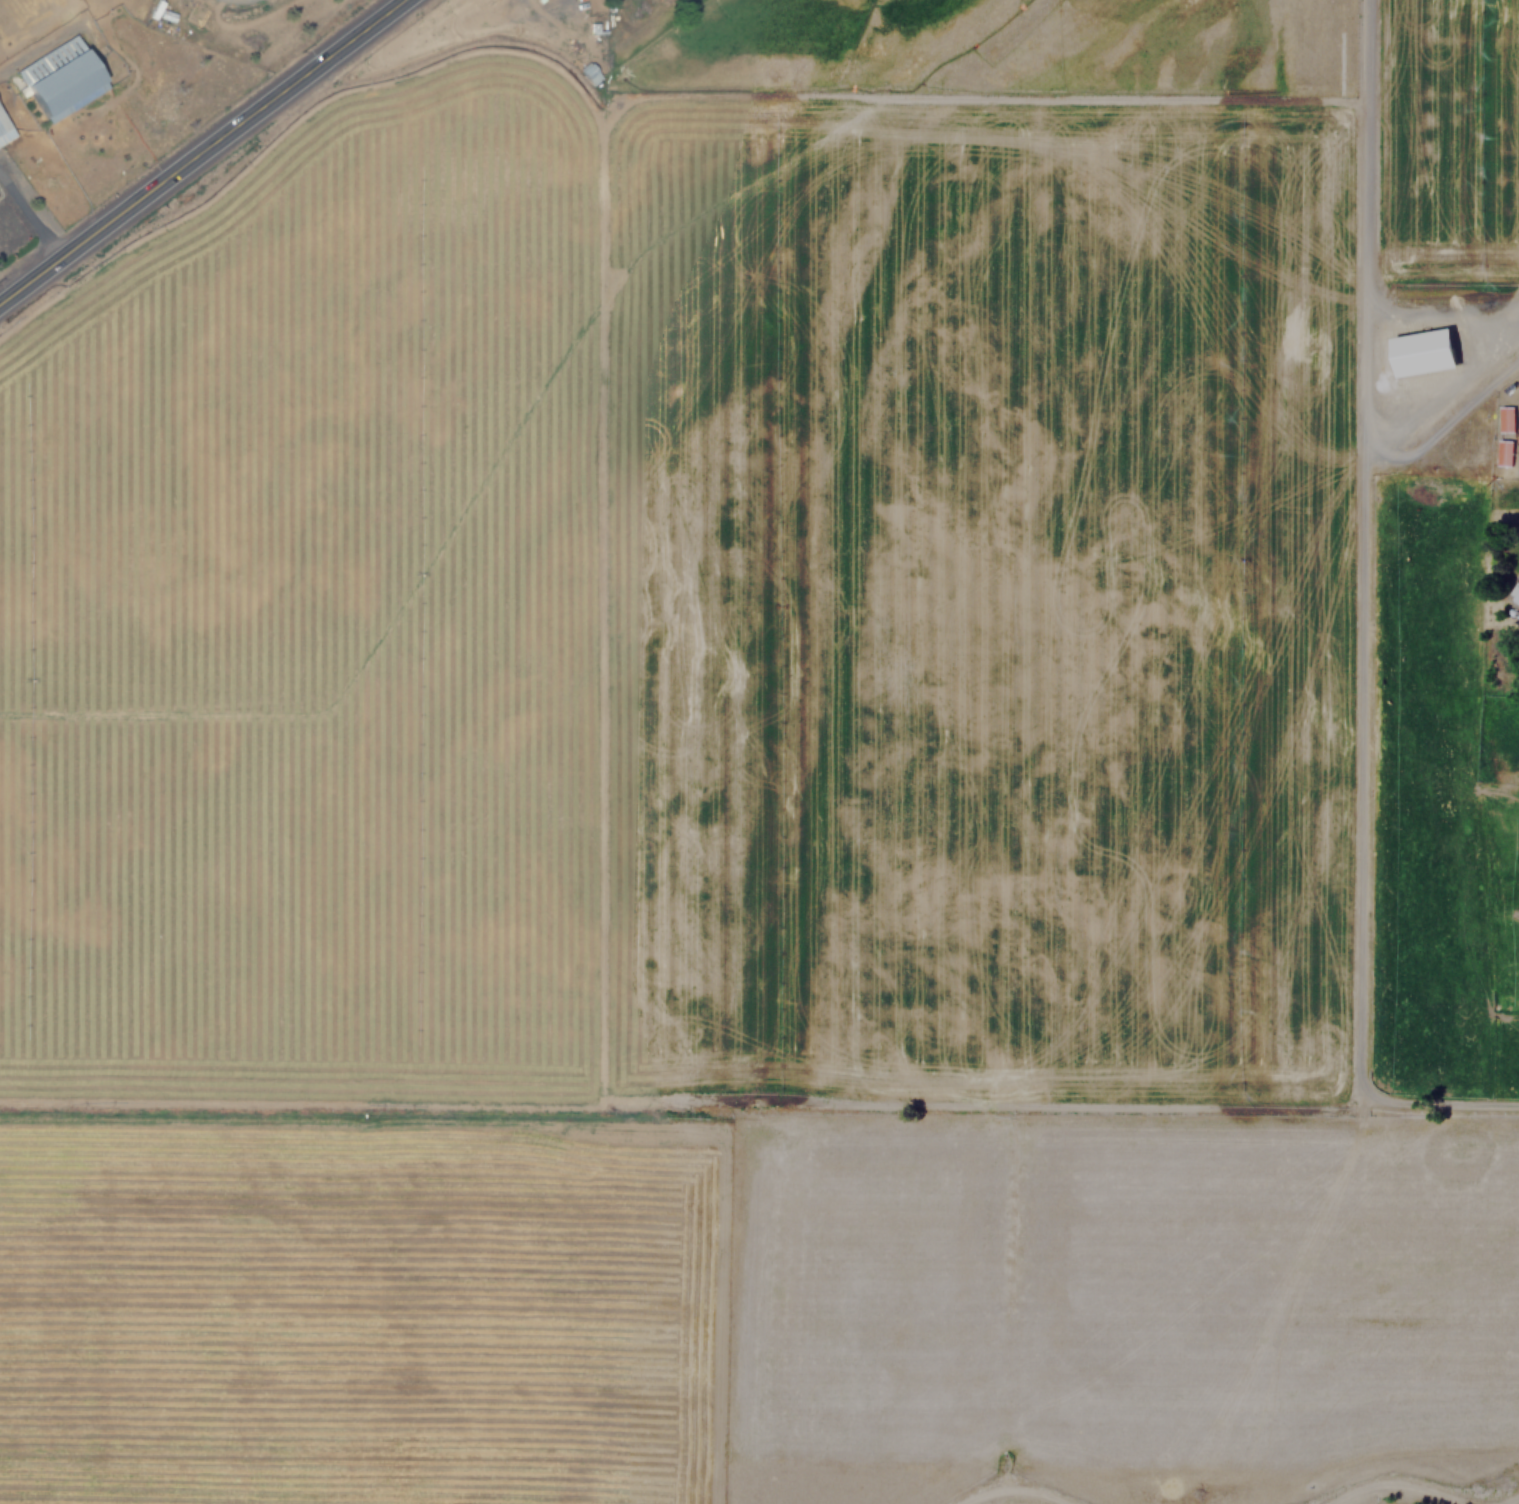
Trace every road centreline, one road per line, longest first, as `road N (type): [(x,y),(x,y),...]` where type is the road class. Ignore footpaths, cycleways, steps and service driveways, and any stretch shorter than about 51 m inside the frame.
road 1 (residential): [(1368,0),(1362,1098),(1518,1110)]
road 2 (secondary): [(0,305),(413,0)]

